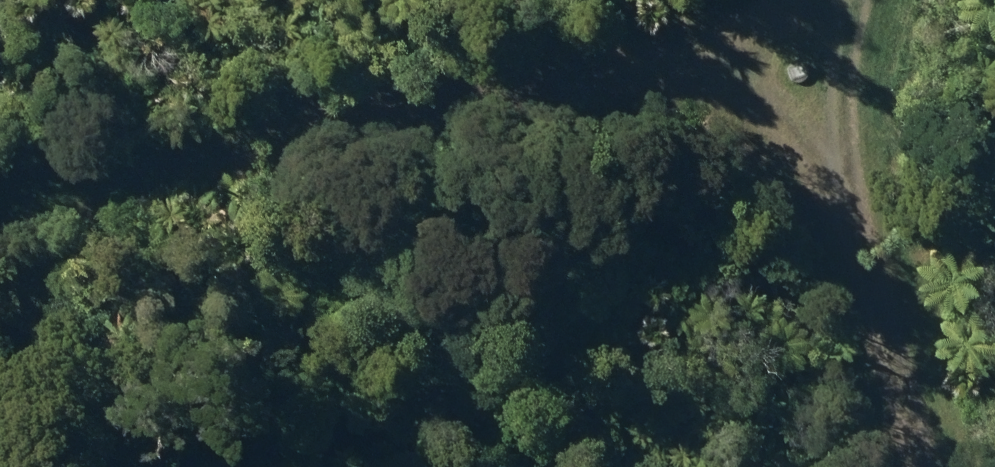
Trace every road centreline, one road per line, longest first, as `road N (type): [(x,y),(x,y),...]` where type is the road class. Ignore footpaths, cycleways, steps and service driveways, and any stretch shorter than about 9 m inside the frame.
road 1 (track): [(253,152),(774,87)]
road 2 (track): [(774,87),(850,203),(894,466)]
road 3 (track): [(0,220),(253,152)]

